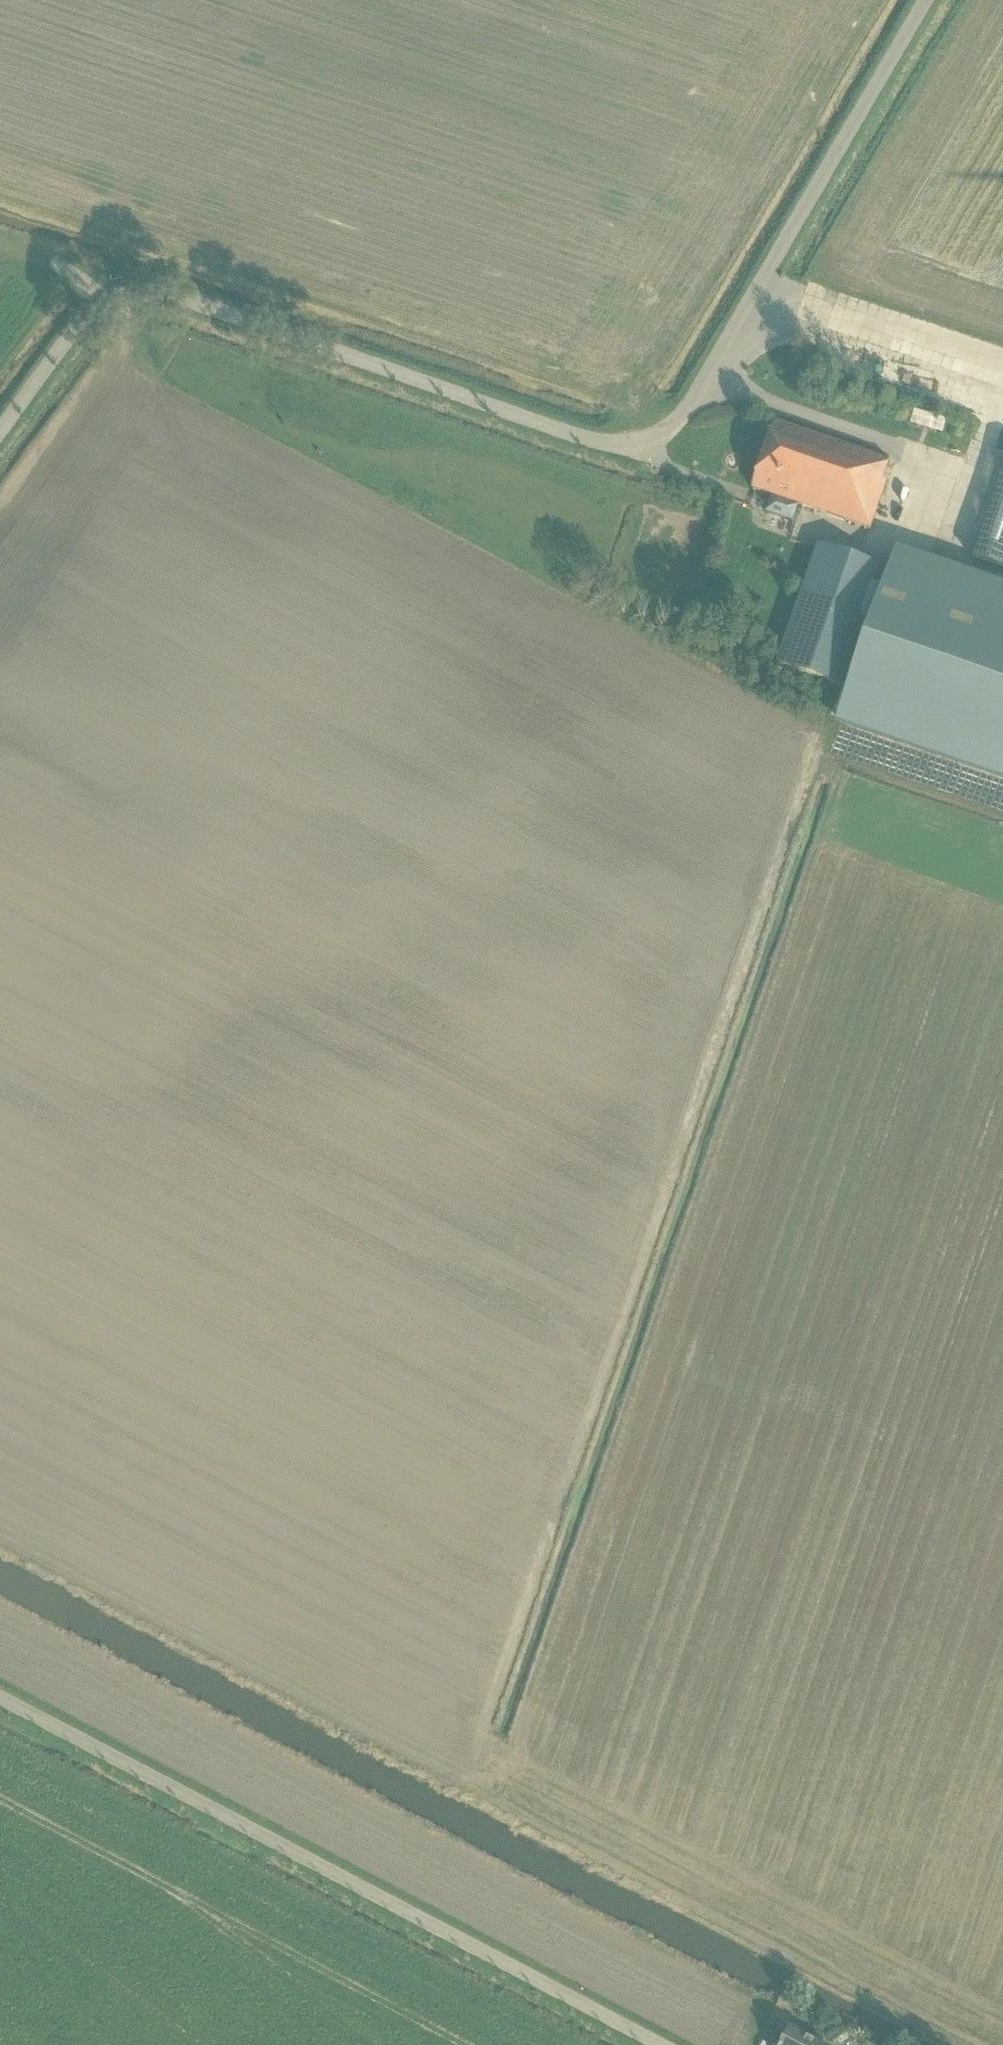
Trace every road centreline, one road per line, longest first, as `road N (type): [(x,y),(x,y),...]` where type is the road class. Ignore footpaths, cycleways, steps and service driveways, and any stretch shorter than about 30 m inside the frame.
road 1 (unclassified): [(0,432),(89,313),(149,292),(587,440),(654,438),(688,411),(929,0)]
road 2 (unclassified): [(661,2044),(0,1697)]

